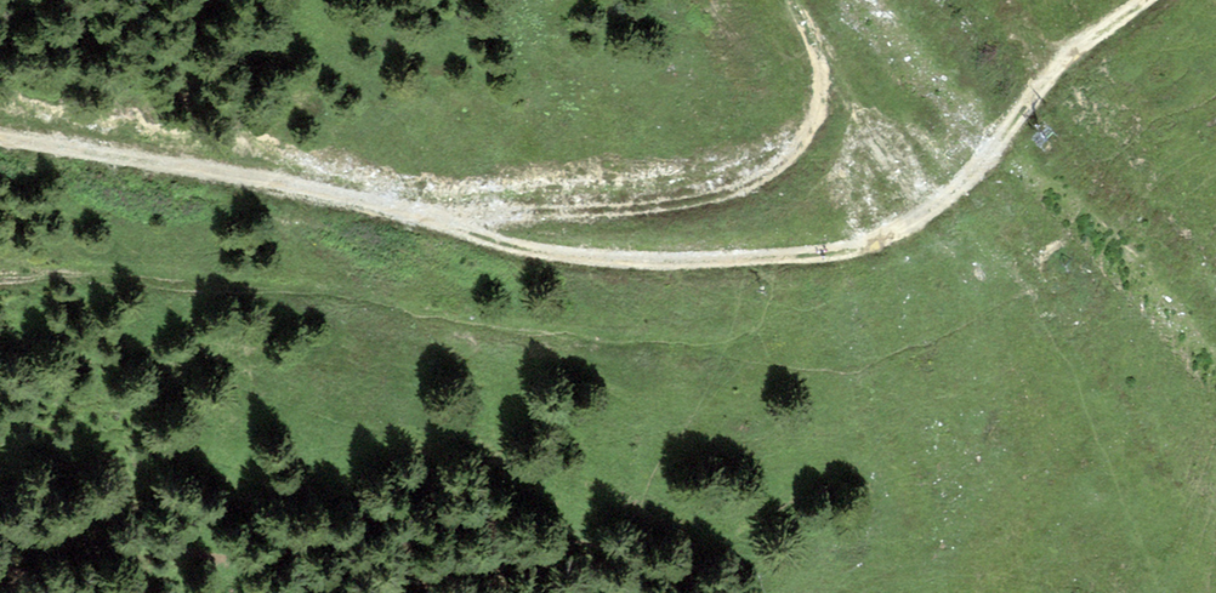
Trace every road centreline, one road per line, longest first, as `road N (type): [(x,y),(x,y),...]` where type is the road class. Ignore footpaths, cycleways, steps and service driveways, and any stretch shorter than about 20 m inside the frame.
road 1 (track): [(427,216),(512,244),(616,260),(835,259),(865,252),(922,222),(968,182),(1062,61),(1136,0)]
road 2 (track): [(799,0),(838,58),(851,102),(839,150),(802,181),(726,204),(626,215),(427,216)]
road 3 (track): [(427,216),(0,135)]

